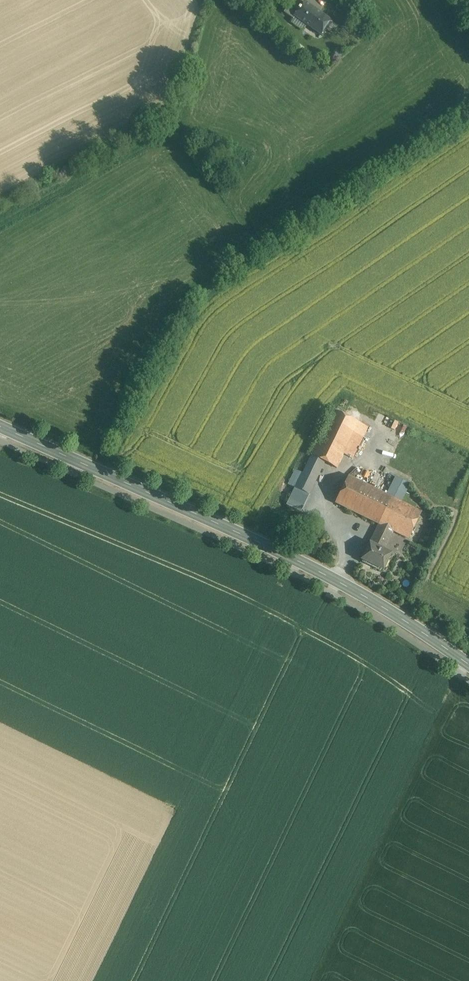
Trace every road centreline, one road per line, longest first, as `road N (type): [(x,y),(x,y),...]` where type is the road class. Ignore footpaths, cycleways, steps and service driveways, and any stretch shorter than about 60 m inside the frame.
road 1 (secondary): [(468,664),(335,580),(0,426)]

